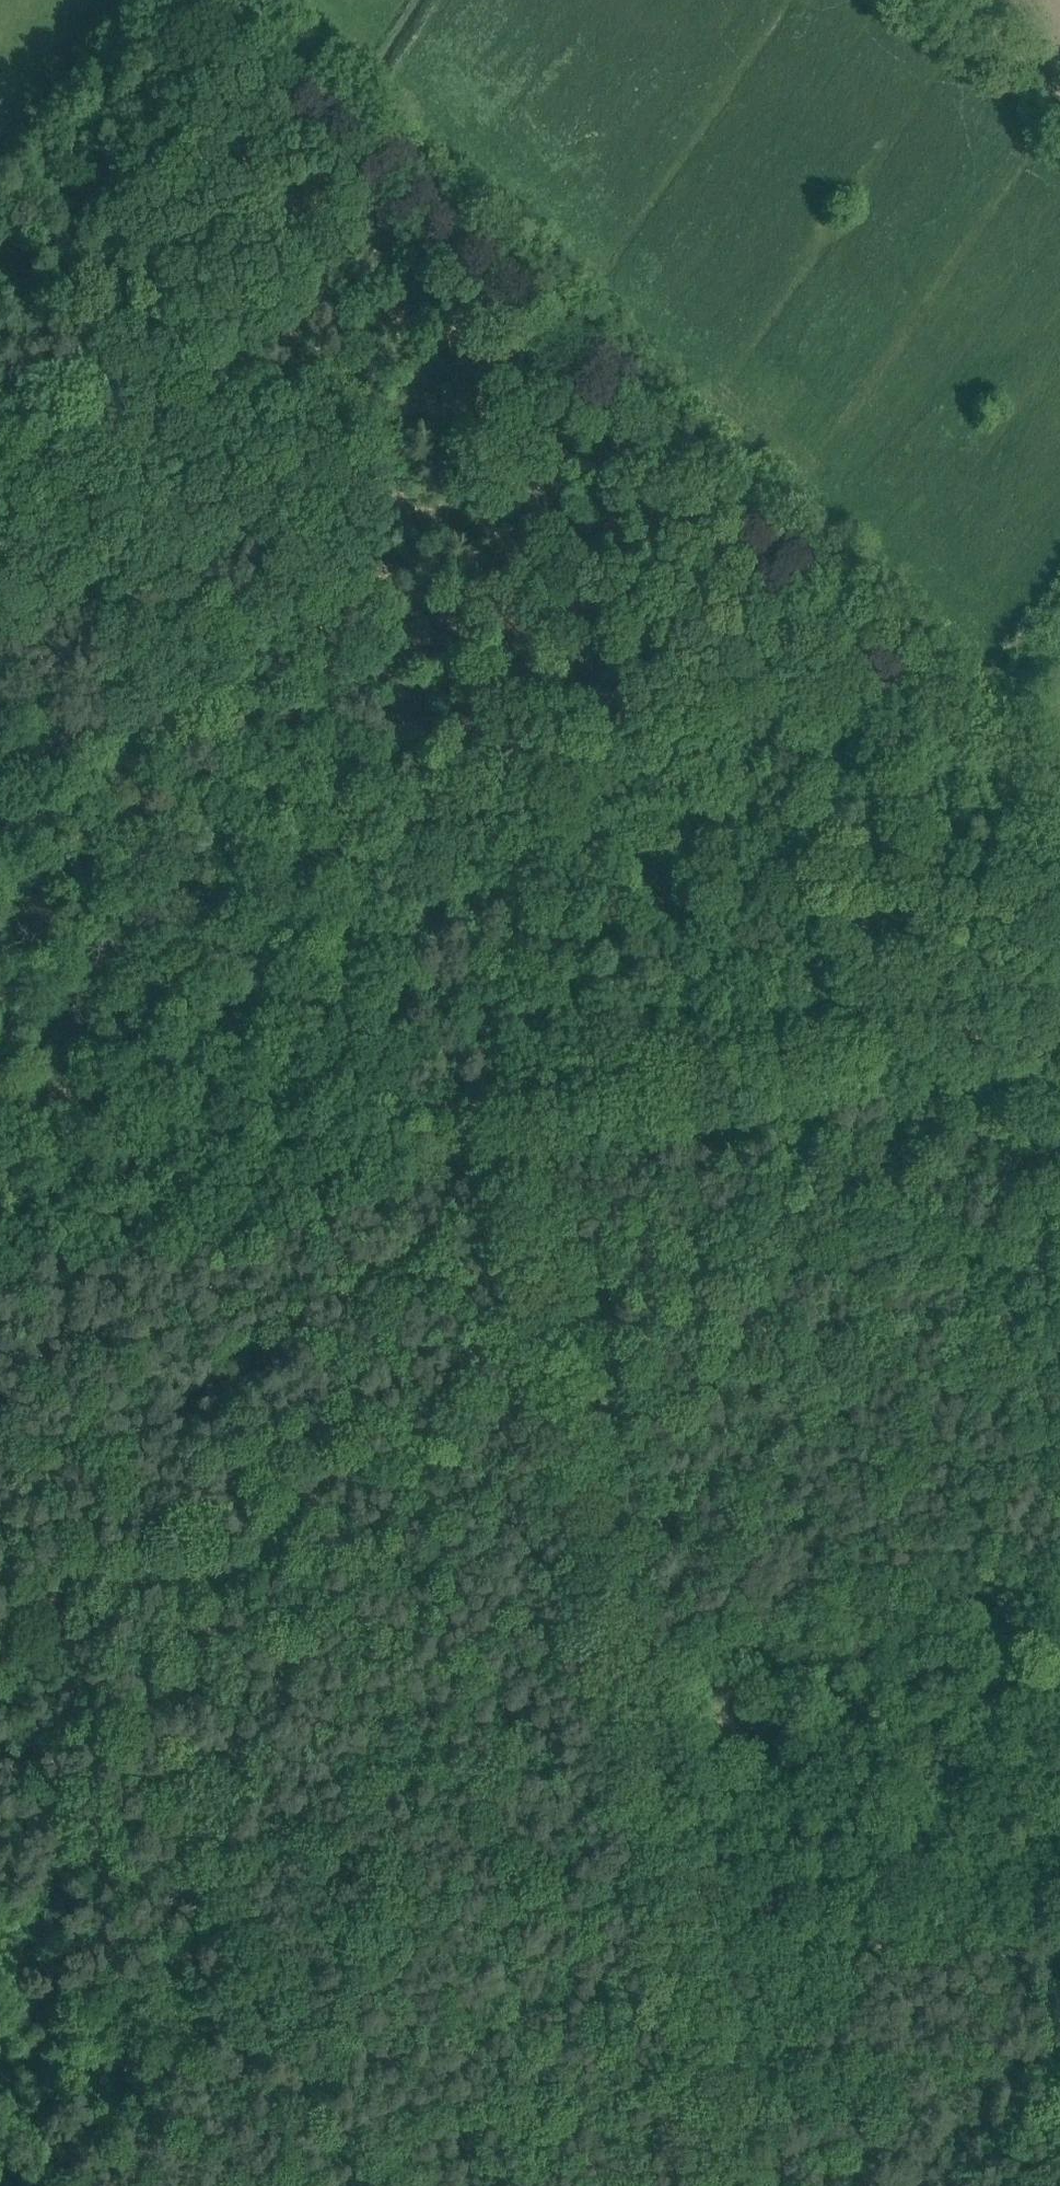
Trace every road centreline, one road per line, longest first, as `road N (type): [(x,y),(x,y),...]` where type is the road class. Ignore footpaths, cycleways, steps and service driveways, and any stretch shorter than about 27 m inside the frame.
road 1 (track): [(967,0),(1059,89)]

